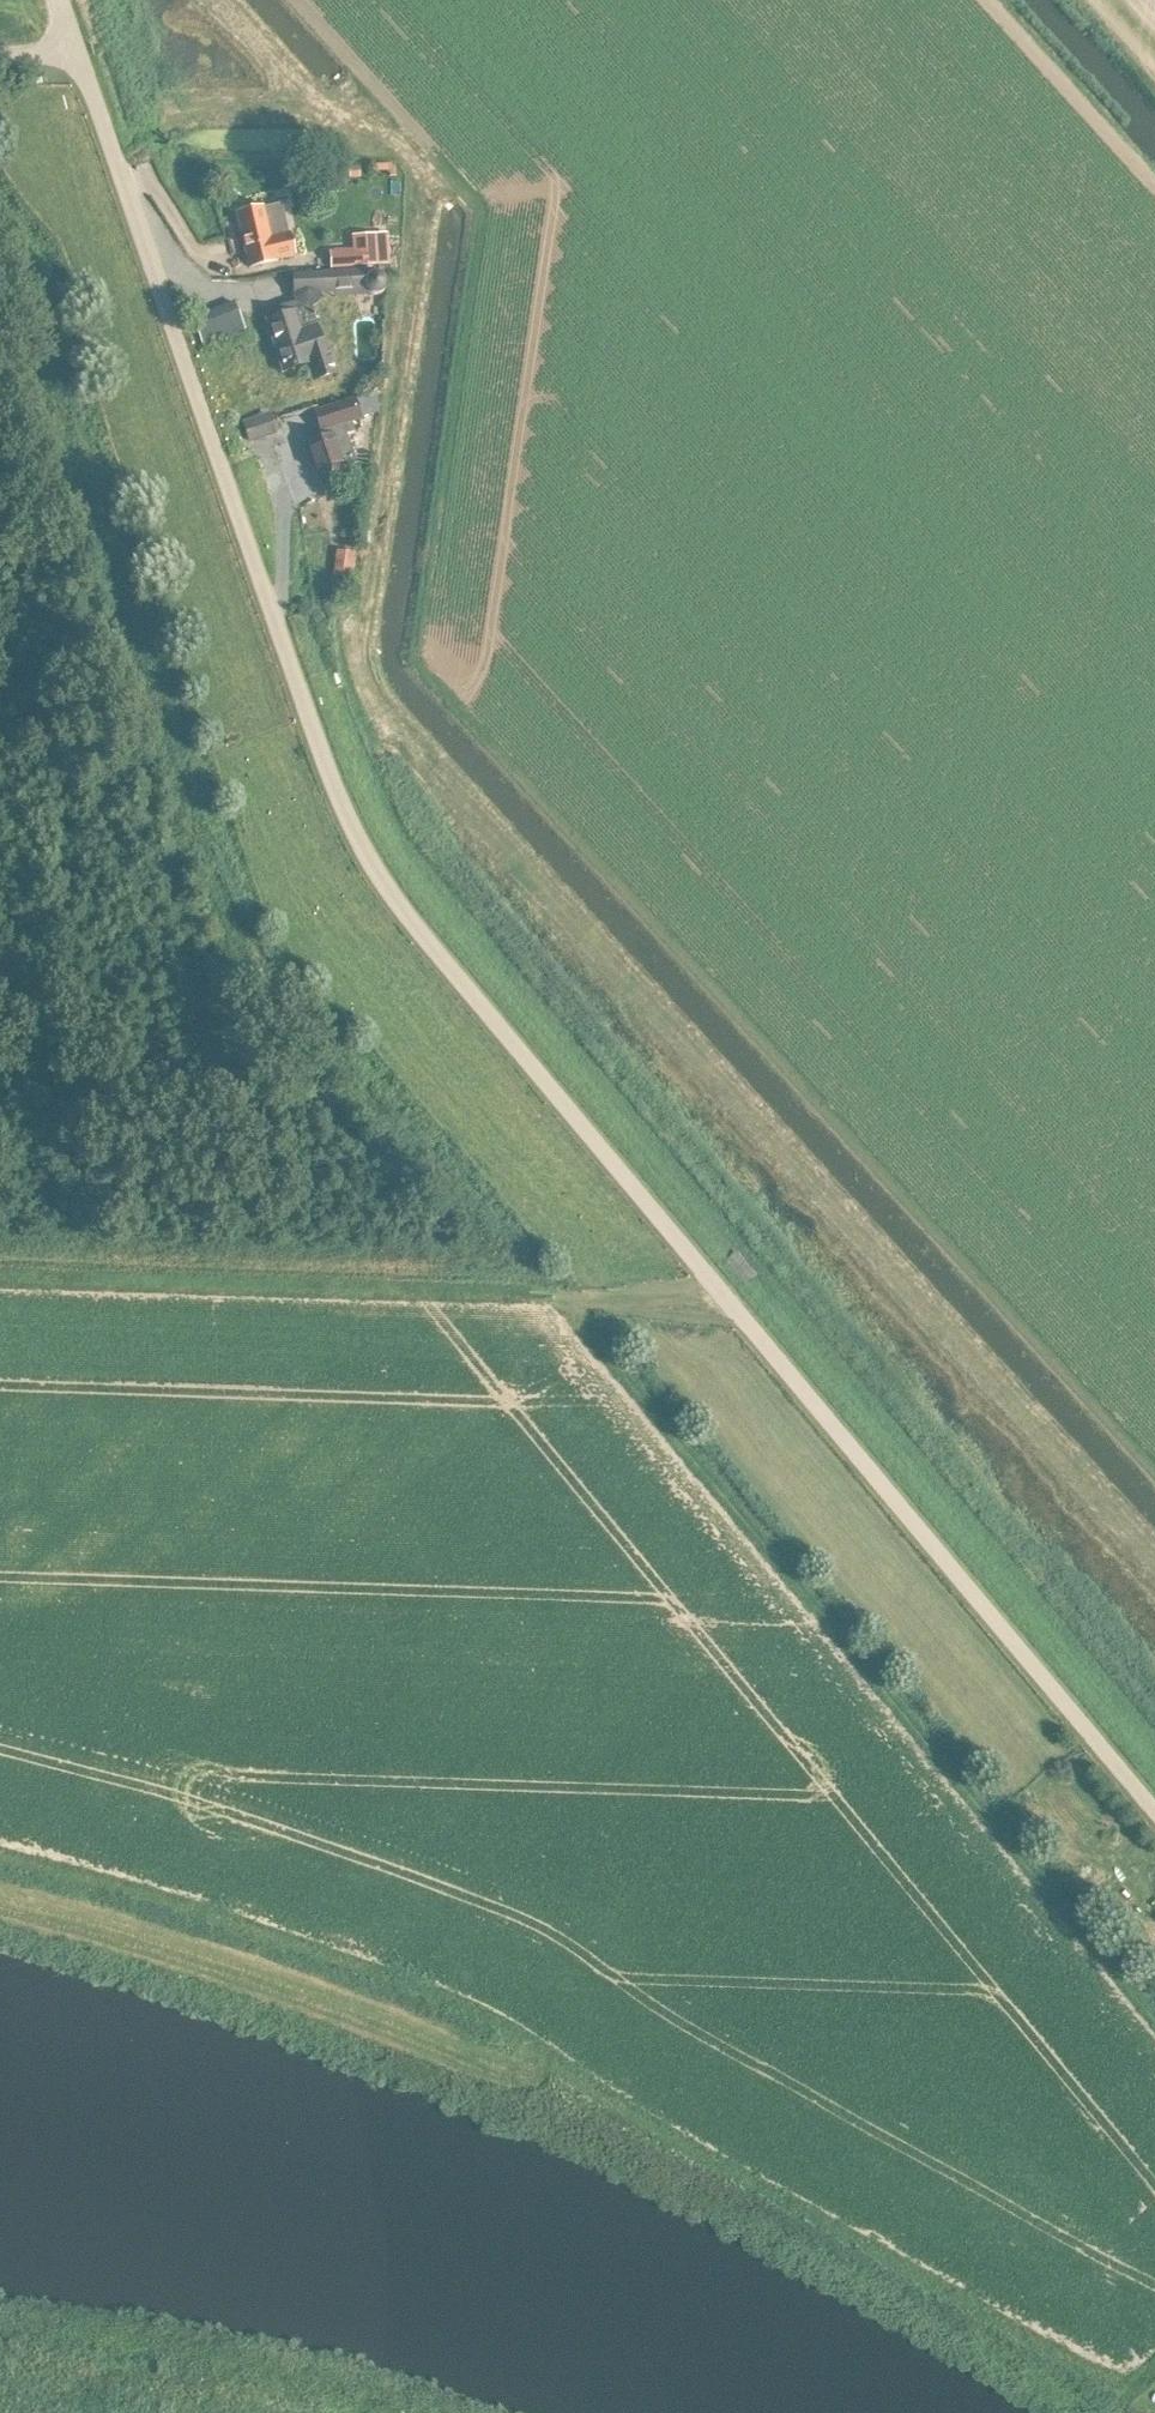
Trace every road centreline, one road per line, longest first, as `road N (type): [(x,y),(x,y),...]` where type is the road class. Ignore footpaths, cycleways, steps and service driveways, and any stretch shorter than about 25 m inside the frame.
road 1 (unclassified): [(1154,1813),(384,882),(334,785),(79,49)]

